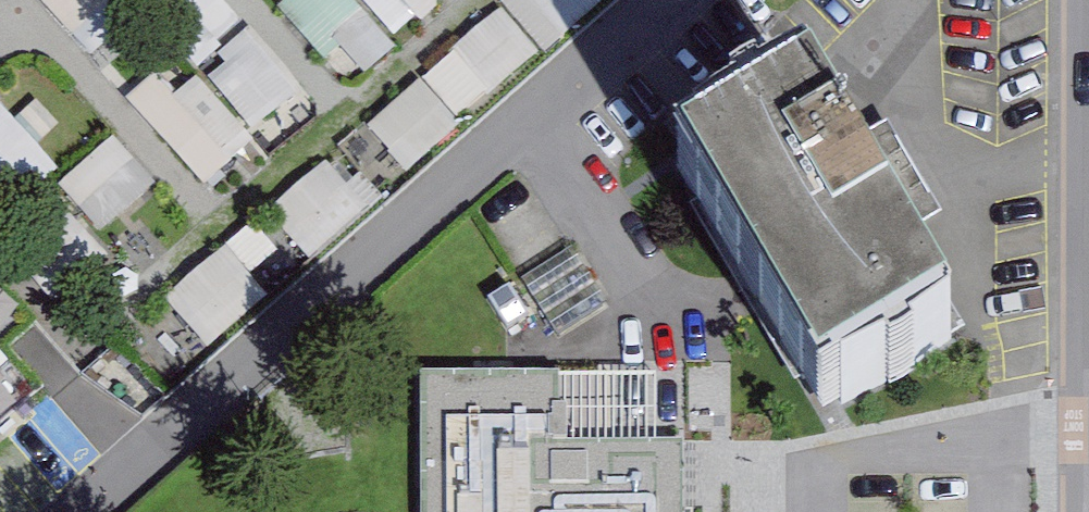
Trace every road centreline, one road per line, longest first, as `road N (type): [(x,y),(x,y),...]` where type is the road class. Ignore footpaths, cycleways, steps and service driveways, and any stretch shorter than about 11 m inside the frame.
road 1 (residential): [(90,511),(675,0)]

